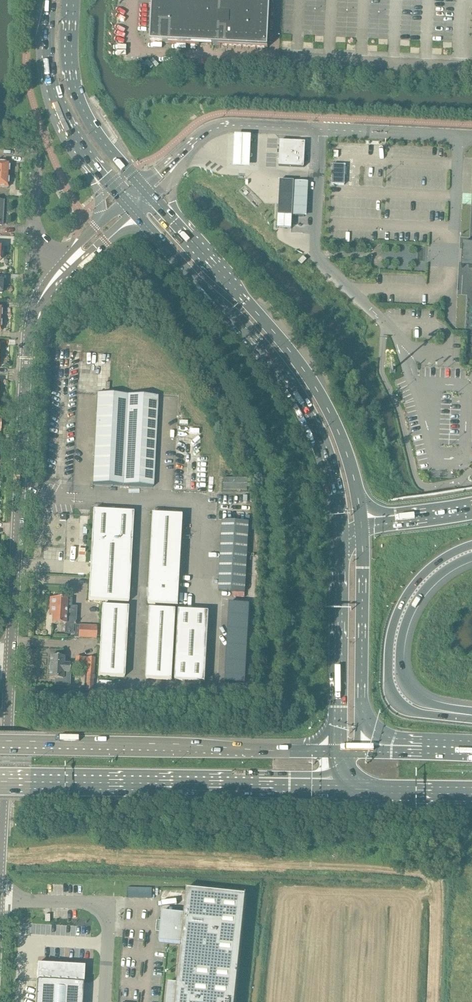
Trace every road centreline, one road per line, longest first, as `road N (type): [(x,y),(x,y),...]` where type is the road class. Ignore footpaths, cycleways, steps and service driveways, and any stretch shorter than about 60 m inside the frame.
road 1 (unclassified): [(0,841),(28,337),(42,296),(66,265)]
road 2 (secondary): [(362,524),(351,464),(318,389),(148,192)]
road 3 (secondary): [(135,212),(301,402),(331,473),(340,537)]
road 4 (primary): [(0,781),(344,785)]
road 5 (primary): [(337,751),(0,741)]
road 6 (motorway): [(469,714),(401,708),(387,672),(401,603),(428,568),(471,544)]
road 7 (motorway): [(469,714),(418,699),(402,679),(400,657),(418,599),(441,573),(471,557)]
road 8 (secondary): [(357,752),(362,524)]
road 9 (secondary): [(51,0),(49,54),(59,104),(80,146),(127,203)]
road 10 (secondary): [(148,192),(81,103),(74,0)]
road 11 (trunk): [(340,537),(337,751)]
road 12 (unclassified): [(0,898),(107,906),(103,1001)]
road 13 (unclassified): [(321,131),(215,130),(148,192)]
road 14 (unclassified): [(257,60),(140,55),(123,44),(124,0)]
road 15 (trunk): [(344,785),(471,787)]

